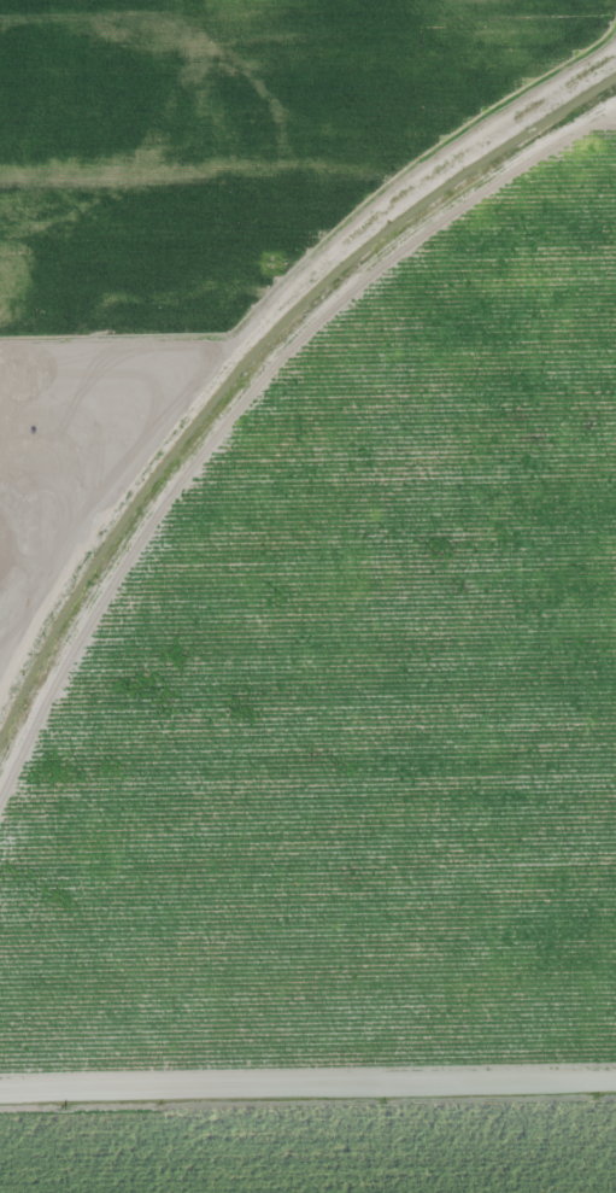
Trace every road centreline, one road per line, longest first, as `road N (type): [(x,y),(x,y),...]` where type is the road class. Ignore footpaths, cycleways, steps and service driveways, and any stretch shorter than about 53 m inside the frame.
road 1 (residential): [(0,1094),(615,1084)]

